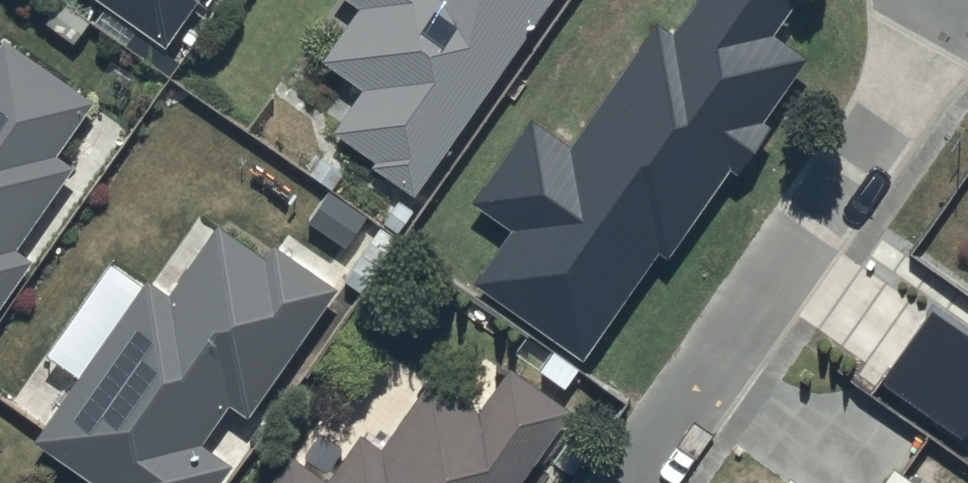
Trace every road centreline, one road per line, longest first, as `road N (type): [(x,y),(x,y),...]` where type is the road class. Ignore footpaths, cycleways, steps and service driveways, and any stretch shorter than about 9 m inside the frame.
road 1 (residential): [(916,72),(629,482)]

